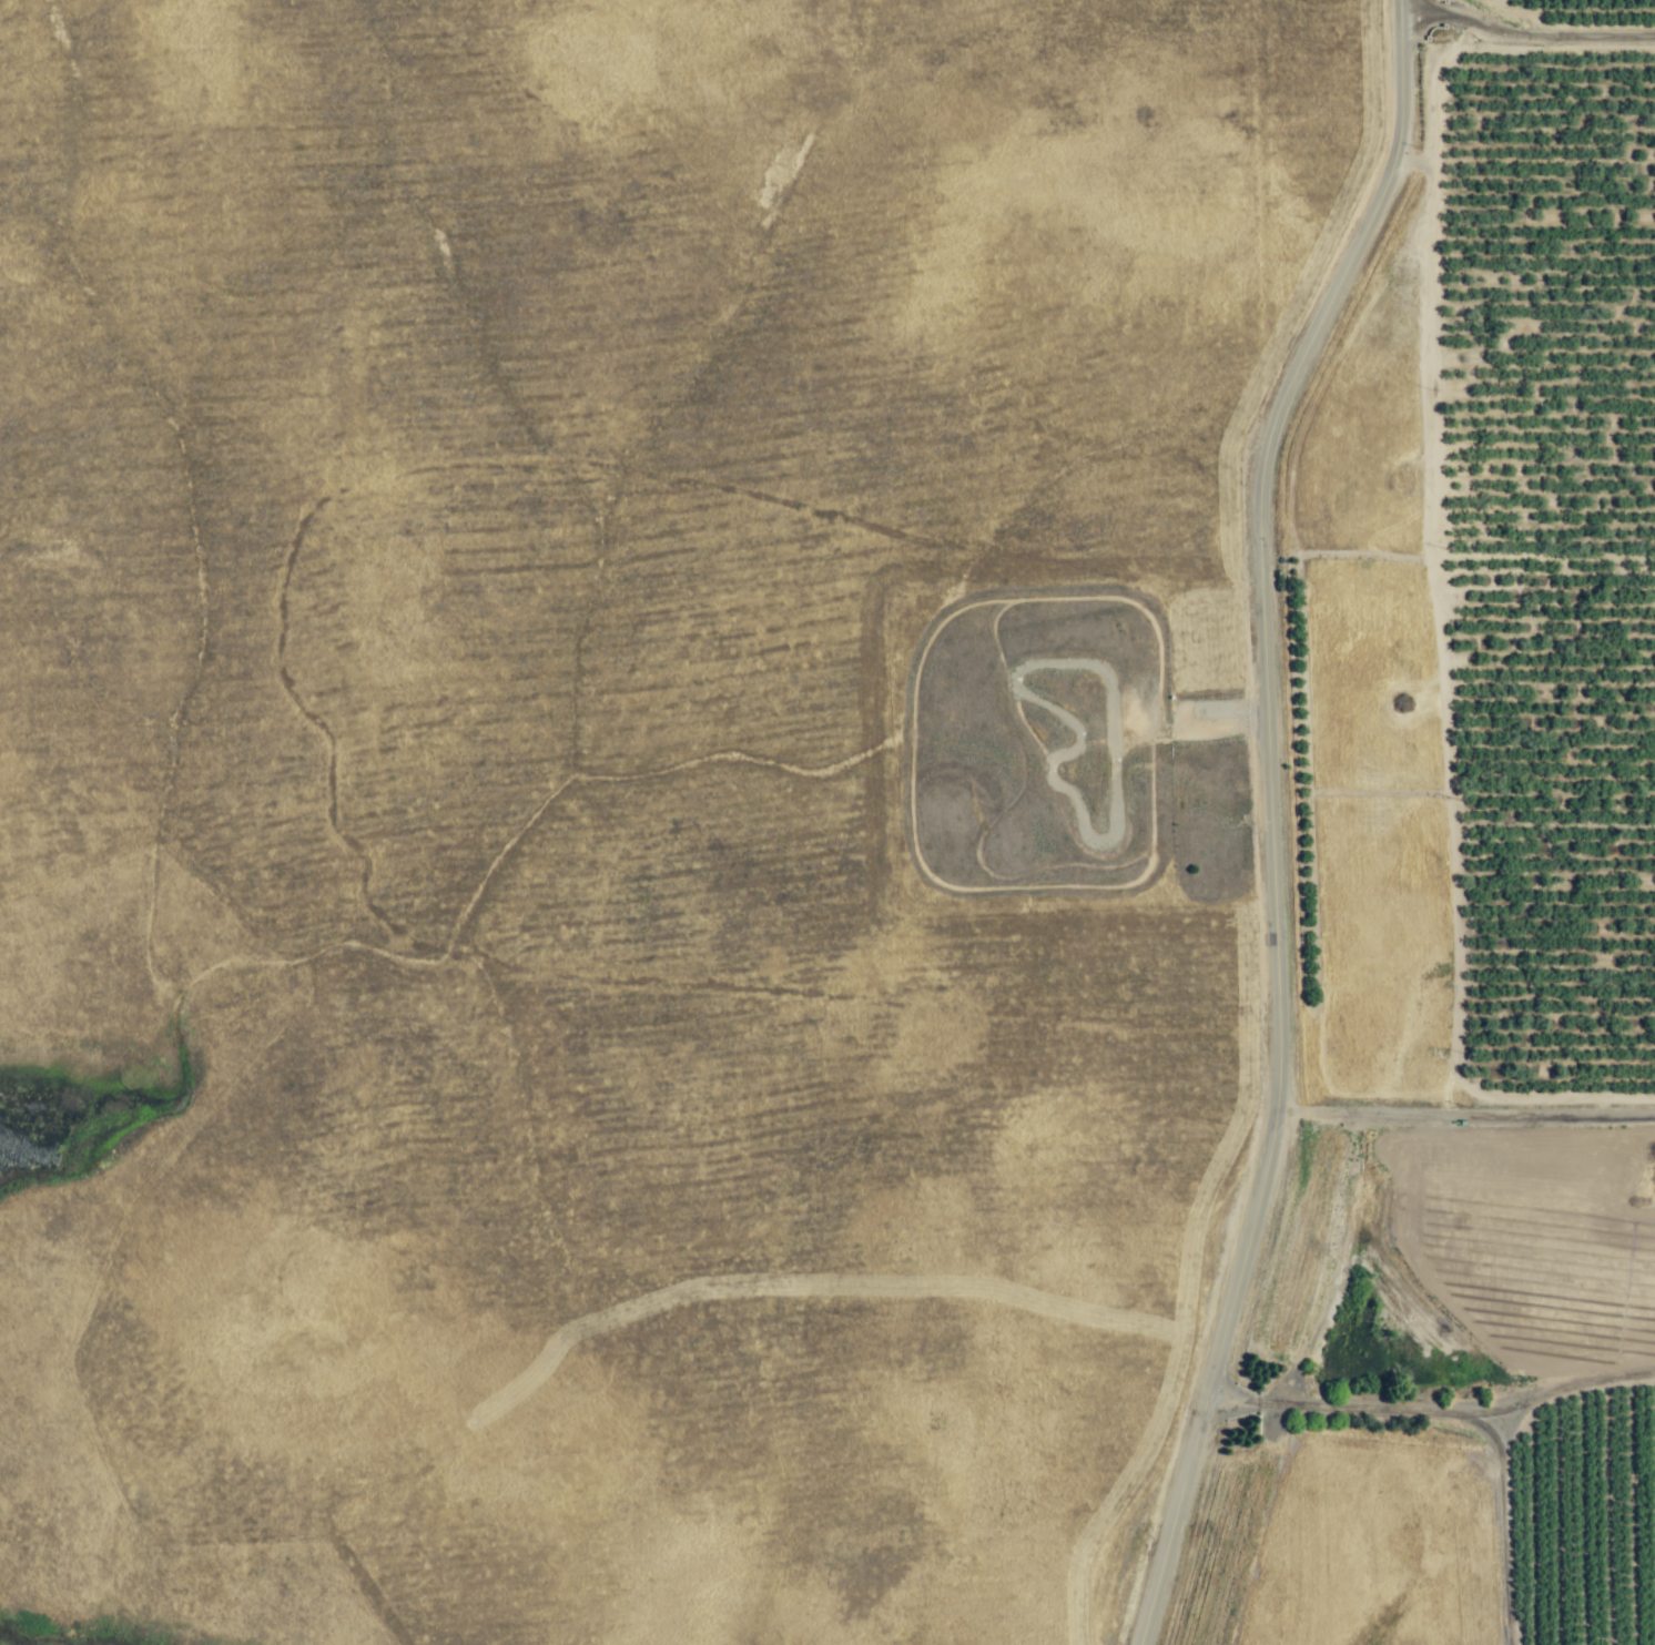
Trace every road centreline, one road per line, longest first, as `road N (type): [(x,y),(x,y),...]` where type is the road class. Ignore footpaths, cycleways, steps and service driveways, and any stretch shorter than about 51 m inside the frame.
road 1 (residential): [(1132,1644),(1188,1422),(1262,1197),(1281,1103),(1258,528),(1262,469),(1279,406),(1392,177),(1407,123),(1403,0)]

